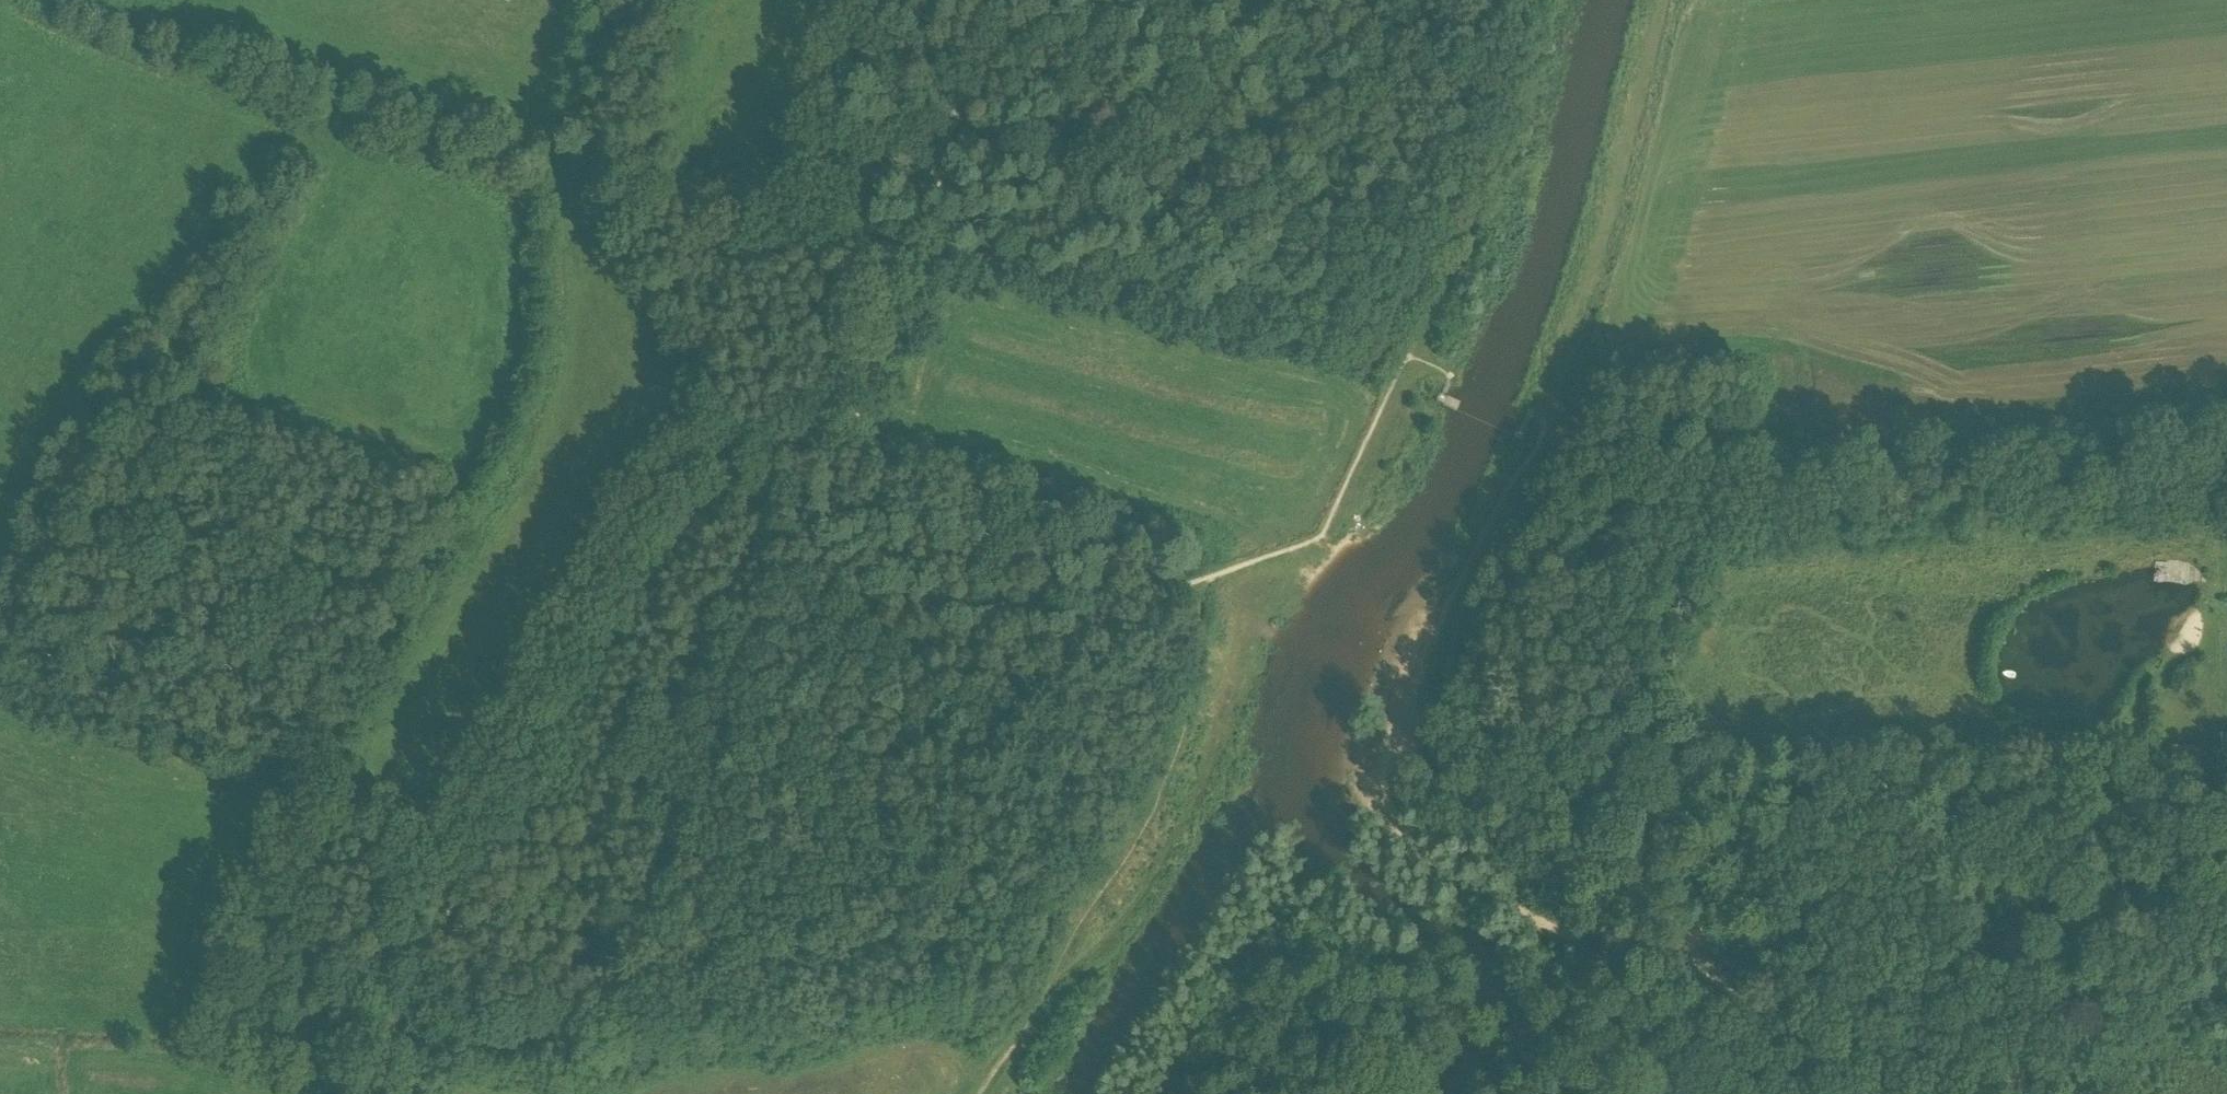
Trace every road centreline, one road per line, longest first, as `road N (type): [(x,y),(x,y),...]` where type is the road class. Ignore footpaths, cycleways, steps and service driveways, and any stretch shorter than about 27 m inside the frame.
road 1 (track): [(795,433),(709,451),(686,464),(638,517),(591,589),(407,925),(385,1012),(384,1058)]
road 2 (track): [(980,1093),(1057,979),(1118,927),(1182,827),(1266,623),(1281,552)]
road 3 (track): [(1022,0),(900,237),(846,392),(821,423),(795,433)]
road 4 (track): [(1539,415),(1582,294),(1656,0)]
road 5 (track): [(1570,1093),(1680,948)]

